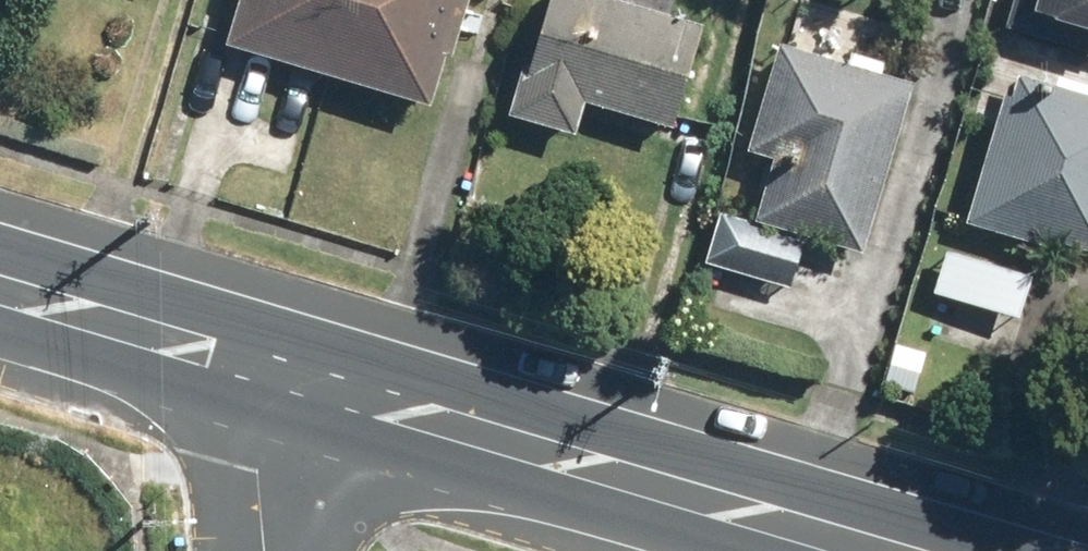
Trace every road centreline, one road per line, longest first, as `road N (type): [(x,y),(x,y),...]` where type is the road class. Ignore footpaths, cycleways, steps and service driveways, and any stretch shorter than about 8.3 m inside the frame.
road 1 (primary): [(290,378),(857,550)]
road 2 (primary): [(0,301),(290,378)]
road 3 (tertiary): [(290,378),(259,477),(265,550)]

